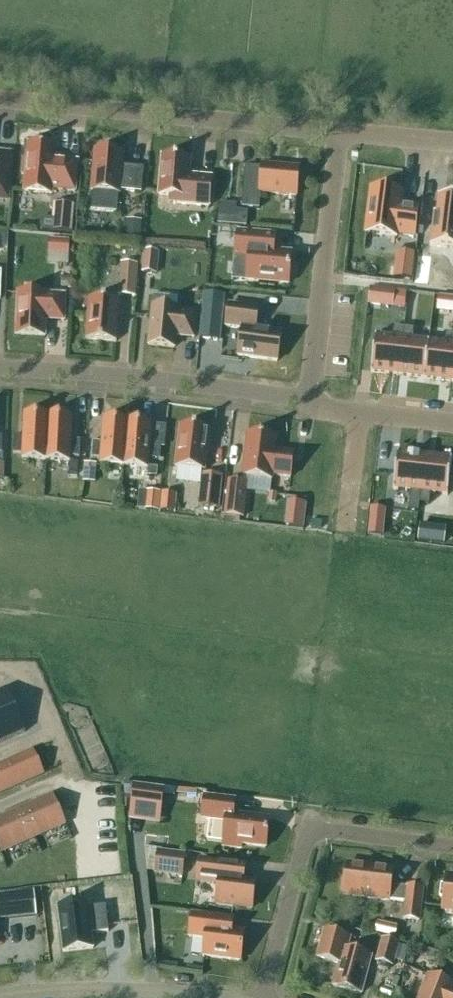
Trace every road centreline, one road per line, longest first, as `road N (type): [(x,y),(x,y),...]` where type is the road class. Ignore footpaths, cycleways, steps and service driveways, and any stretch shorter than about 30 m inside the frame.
road 1 (residential): [(338,130),(0,98)]
road 2 (residential): [(265,997),(320,822),(452,841)]
road 3 (residential): [(0,366),(306,397)]
road 4 (residential): [(306,397),(338,130)]
road 5 (residential): [(238,997),(89,988),(0,994)]

